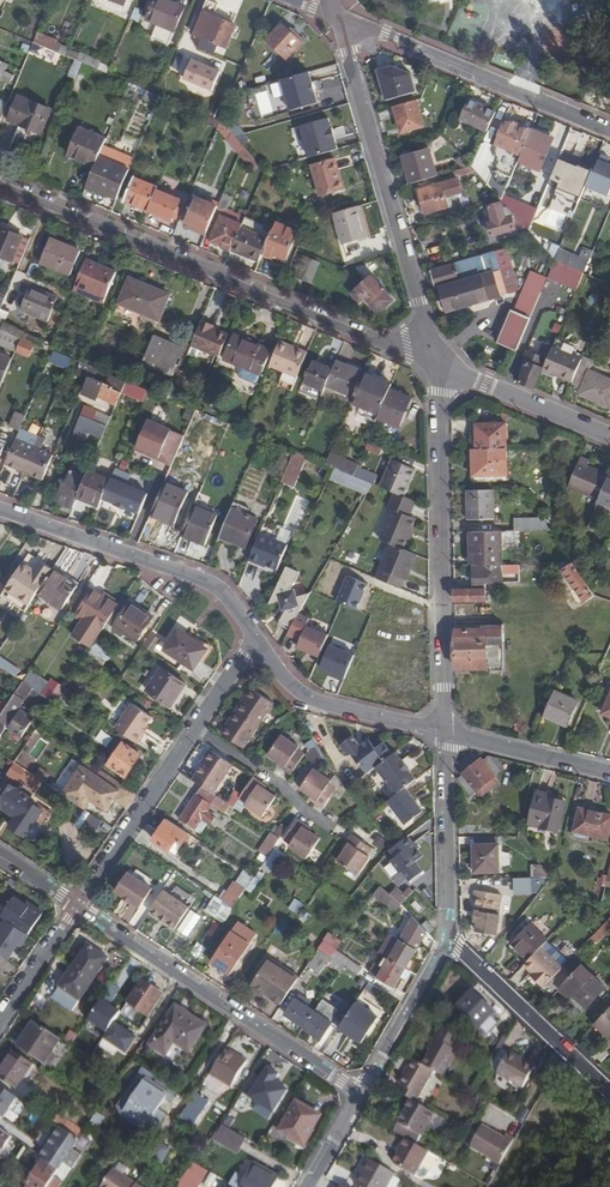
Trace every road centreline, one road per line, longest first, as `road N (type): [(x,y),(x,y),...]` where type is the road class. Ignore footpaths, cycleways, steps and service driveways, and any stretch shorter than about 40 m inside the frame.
road 1 (residential): [(439,366),(0,182)]
road 2 (residential): [(439,366),(447,731)]
road 3 (residential): [(439,366),(340,20)]
road 4 (residential): [(75,904),(361,1092)]
road 5 (residential): [(75,904),(257,641)]
road 6 (residential): [(0,508),(208,581),(225,591),(257,641)]
road 7 (residential): [(340,20),(609,130)]
road 8 (residential): [(609,1093),(449,940)]
road 9 (residential): [(257,641),(289,684),(312,700),(447,731)]
road 10 (residential): [(449,940),(447,731)]
road 11 (residential): [(609,437),(439,366)]
road 12 (residential): [(449,940),(361,1092)]
road 13 (residential): [(609,772),(447,731)]
road 14 (residential): [(0,1017),(75,904)]

